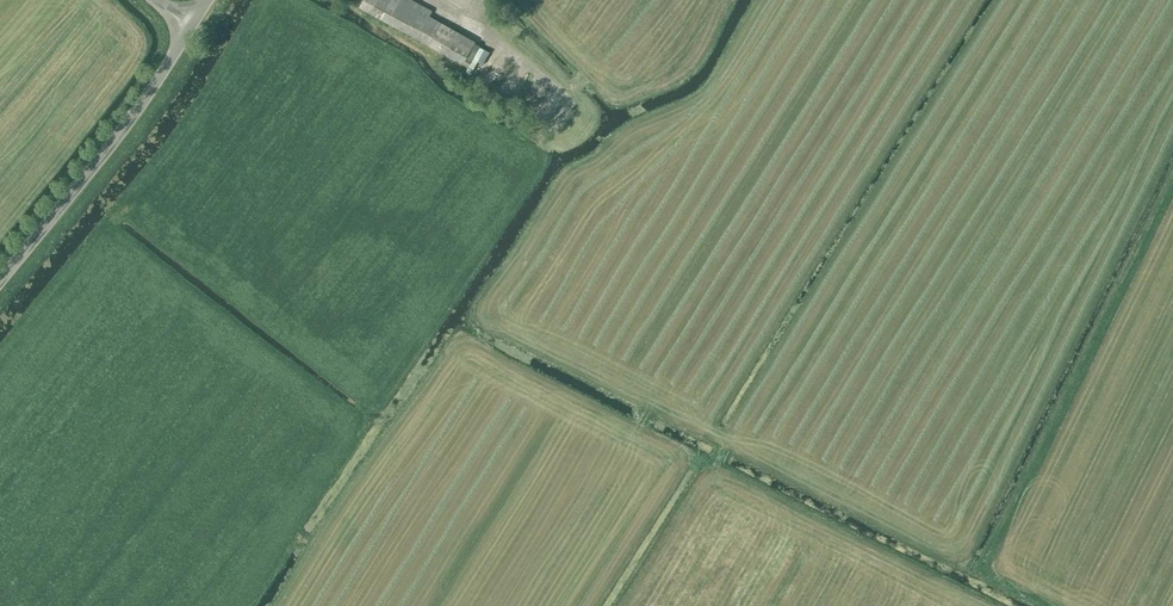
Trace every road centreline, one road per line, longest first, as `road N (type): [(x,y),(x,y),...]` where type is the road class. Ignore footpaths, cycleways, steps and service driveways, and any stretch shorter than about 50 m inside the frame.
road 1 (tertiary): [(0,281),(105,153),(188,31)]

